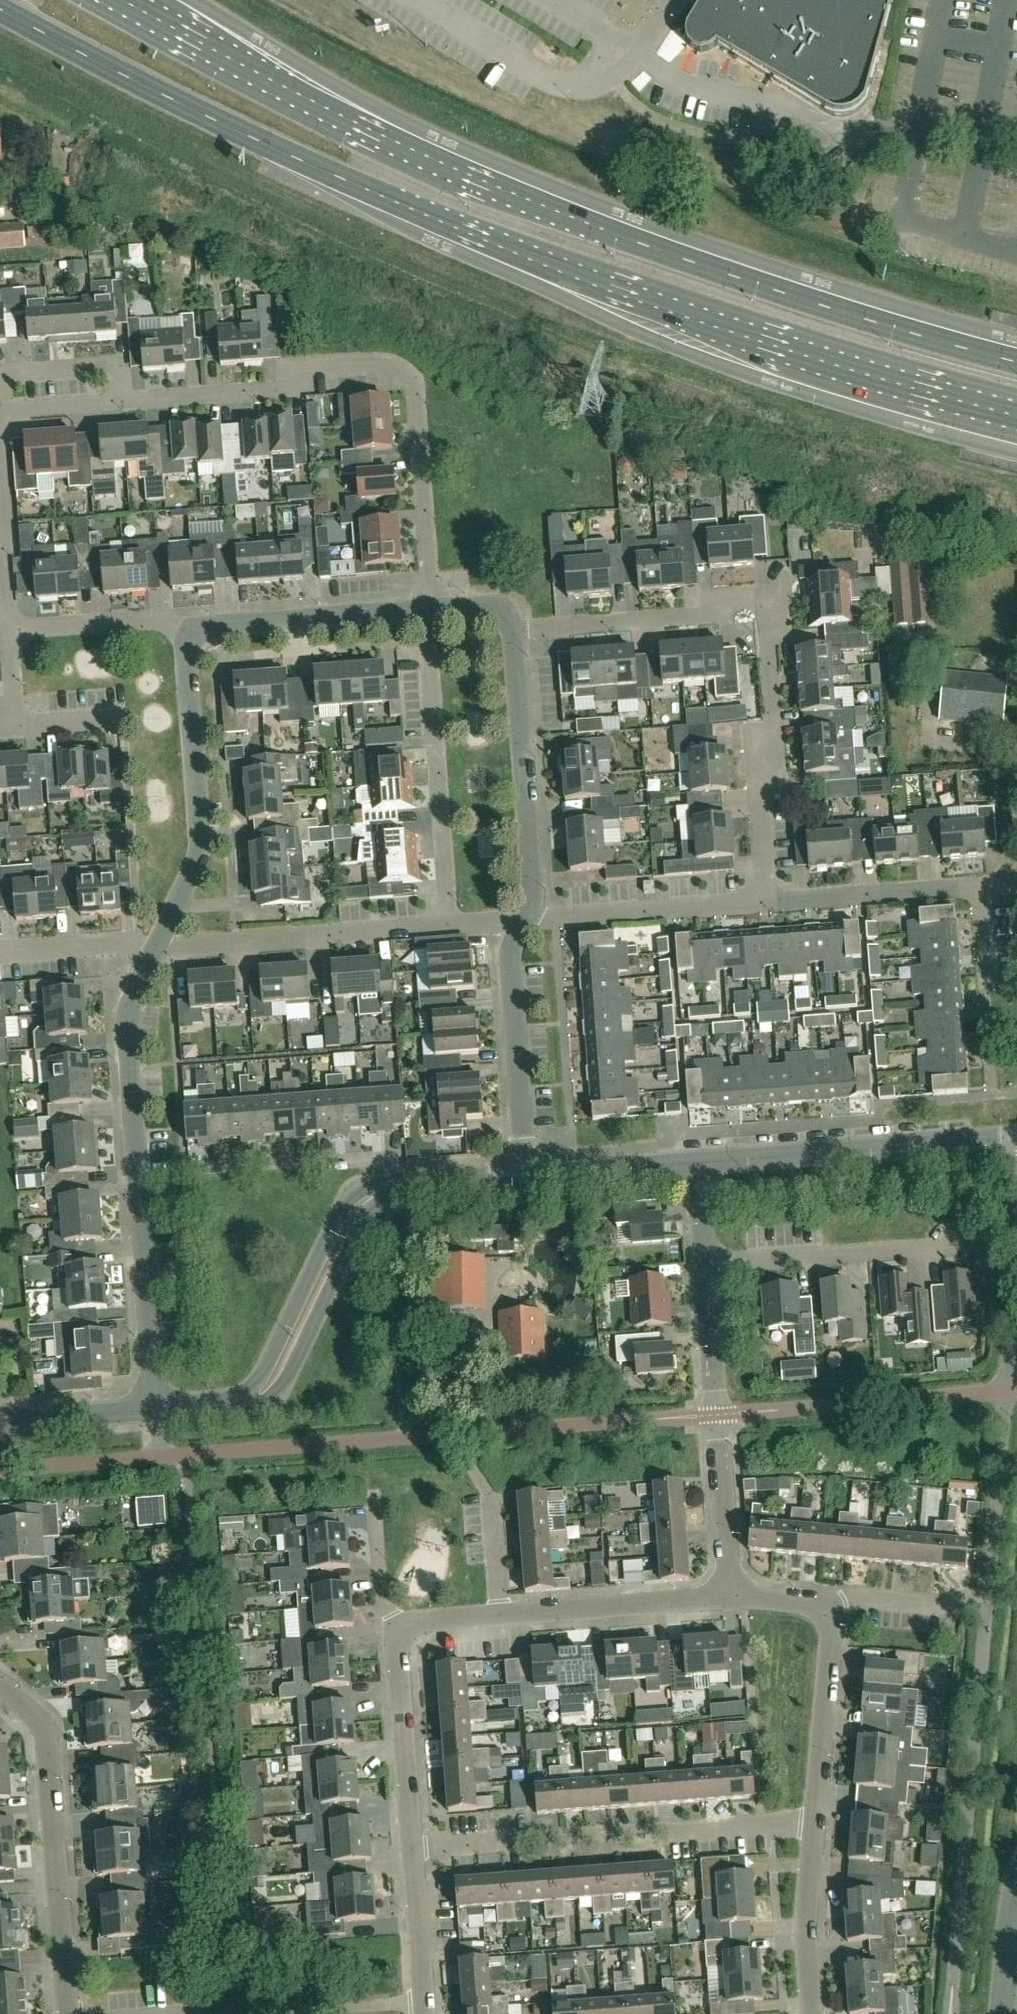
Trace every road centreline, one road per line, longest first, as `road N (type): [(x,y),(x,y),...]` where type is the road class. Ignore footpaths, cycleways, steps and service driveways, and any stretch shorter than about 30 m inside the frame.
road 1 (primary): [(0,10),(228,126),(516,254),(835,366),(1016,415)]
road 2 (primary): [(1016,361),(767,289),(546,207),(352,125),(123,0)]
road 3 (residential): [(767,901),(762,760),(778,724),(774,615),(752,607),(518,627)]
road 4 (residential): [(433,606),(419,393),(407,381),(380,376),(123,398)]
road 5 (residential): [(157,944),(123,1013),(155,1412)]
road 6 (residential): [(409,1849),(813,1822)]
road 7 (residential): [(70,2013),(43,1735),(25,1700),(0,1681)]
road 8 (unclassified): [(729,1595),(705,1265)]
road 9 (residential): [(190,629),(199,850),(157,944)]
road 10 (unclassified): [(695,1162),(1016,1137)]
road 11 (residential): [(157,944),(445,918)]
road 12 (unclassified): [(232,1405),(261,1405),(280,1393),(367,1215),(391,1185)]
road 13 (residential): [(540,914),(518,627)]
road 14 (residential): [(445,918),(432,678),(426,660),(401,652)]
road 15 (unclassified): [(232,1405),(260,1377),(344,1204),(368,1187),(391,1185)]
road 16 (unclassified): [(705,1265),(981,1246)]
road 17 (residential): [(529,1174),(513,957),(540,914)]
road 18 (residential): [(433,606),(190,629)]
road 19 (unclassified): [(501,1615),(729,1595)]
road 20 (residential): [(540,914),(767,901)]
road 21 (residential): [(409,1849),(394,1624)]
road 22 (residential): [(767,901),(984,886)]
road 23 (unclassified): [(813,1822),(832,1607)]
road 24 (unclassified): [(808,2013),(813,1822)]
road 25 (residential): [(190,629),(158,620),(9,632)]
road 26 (unclassified): [(529,1174),(695,1162)]
road 27 (unclassified): [(421,2013),(409,1849)]
road 28 (residential): [(9,632),(0,470)]
road 29 (residential): [(123,398),(121,362),(0,372)]
road 30 (residential): [(0,954),(157,944)]
road 31 (unclassified): [(155,1412),(0,1423)]
road 32 (unclassified): [(975,1610),(858,1600),(832,1607)]
road 33 (unclassified): [(391,1185),(529,1174)]
road 34 (residential): [(394,1624),(380,1598),(373,1495)]
road 35 (residential): [(1000,2013),(1016,1883)]
road 36 (residential): [(123,398),(0,406)]

